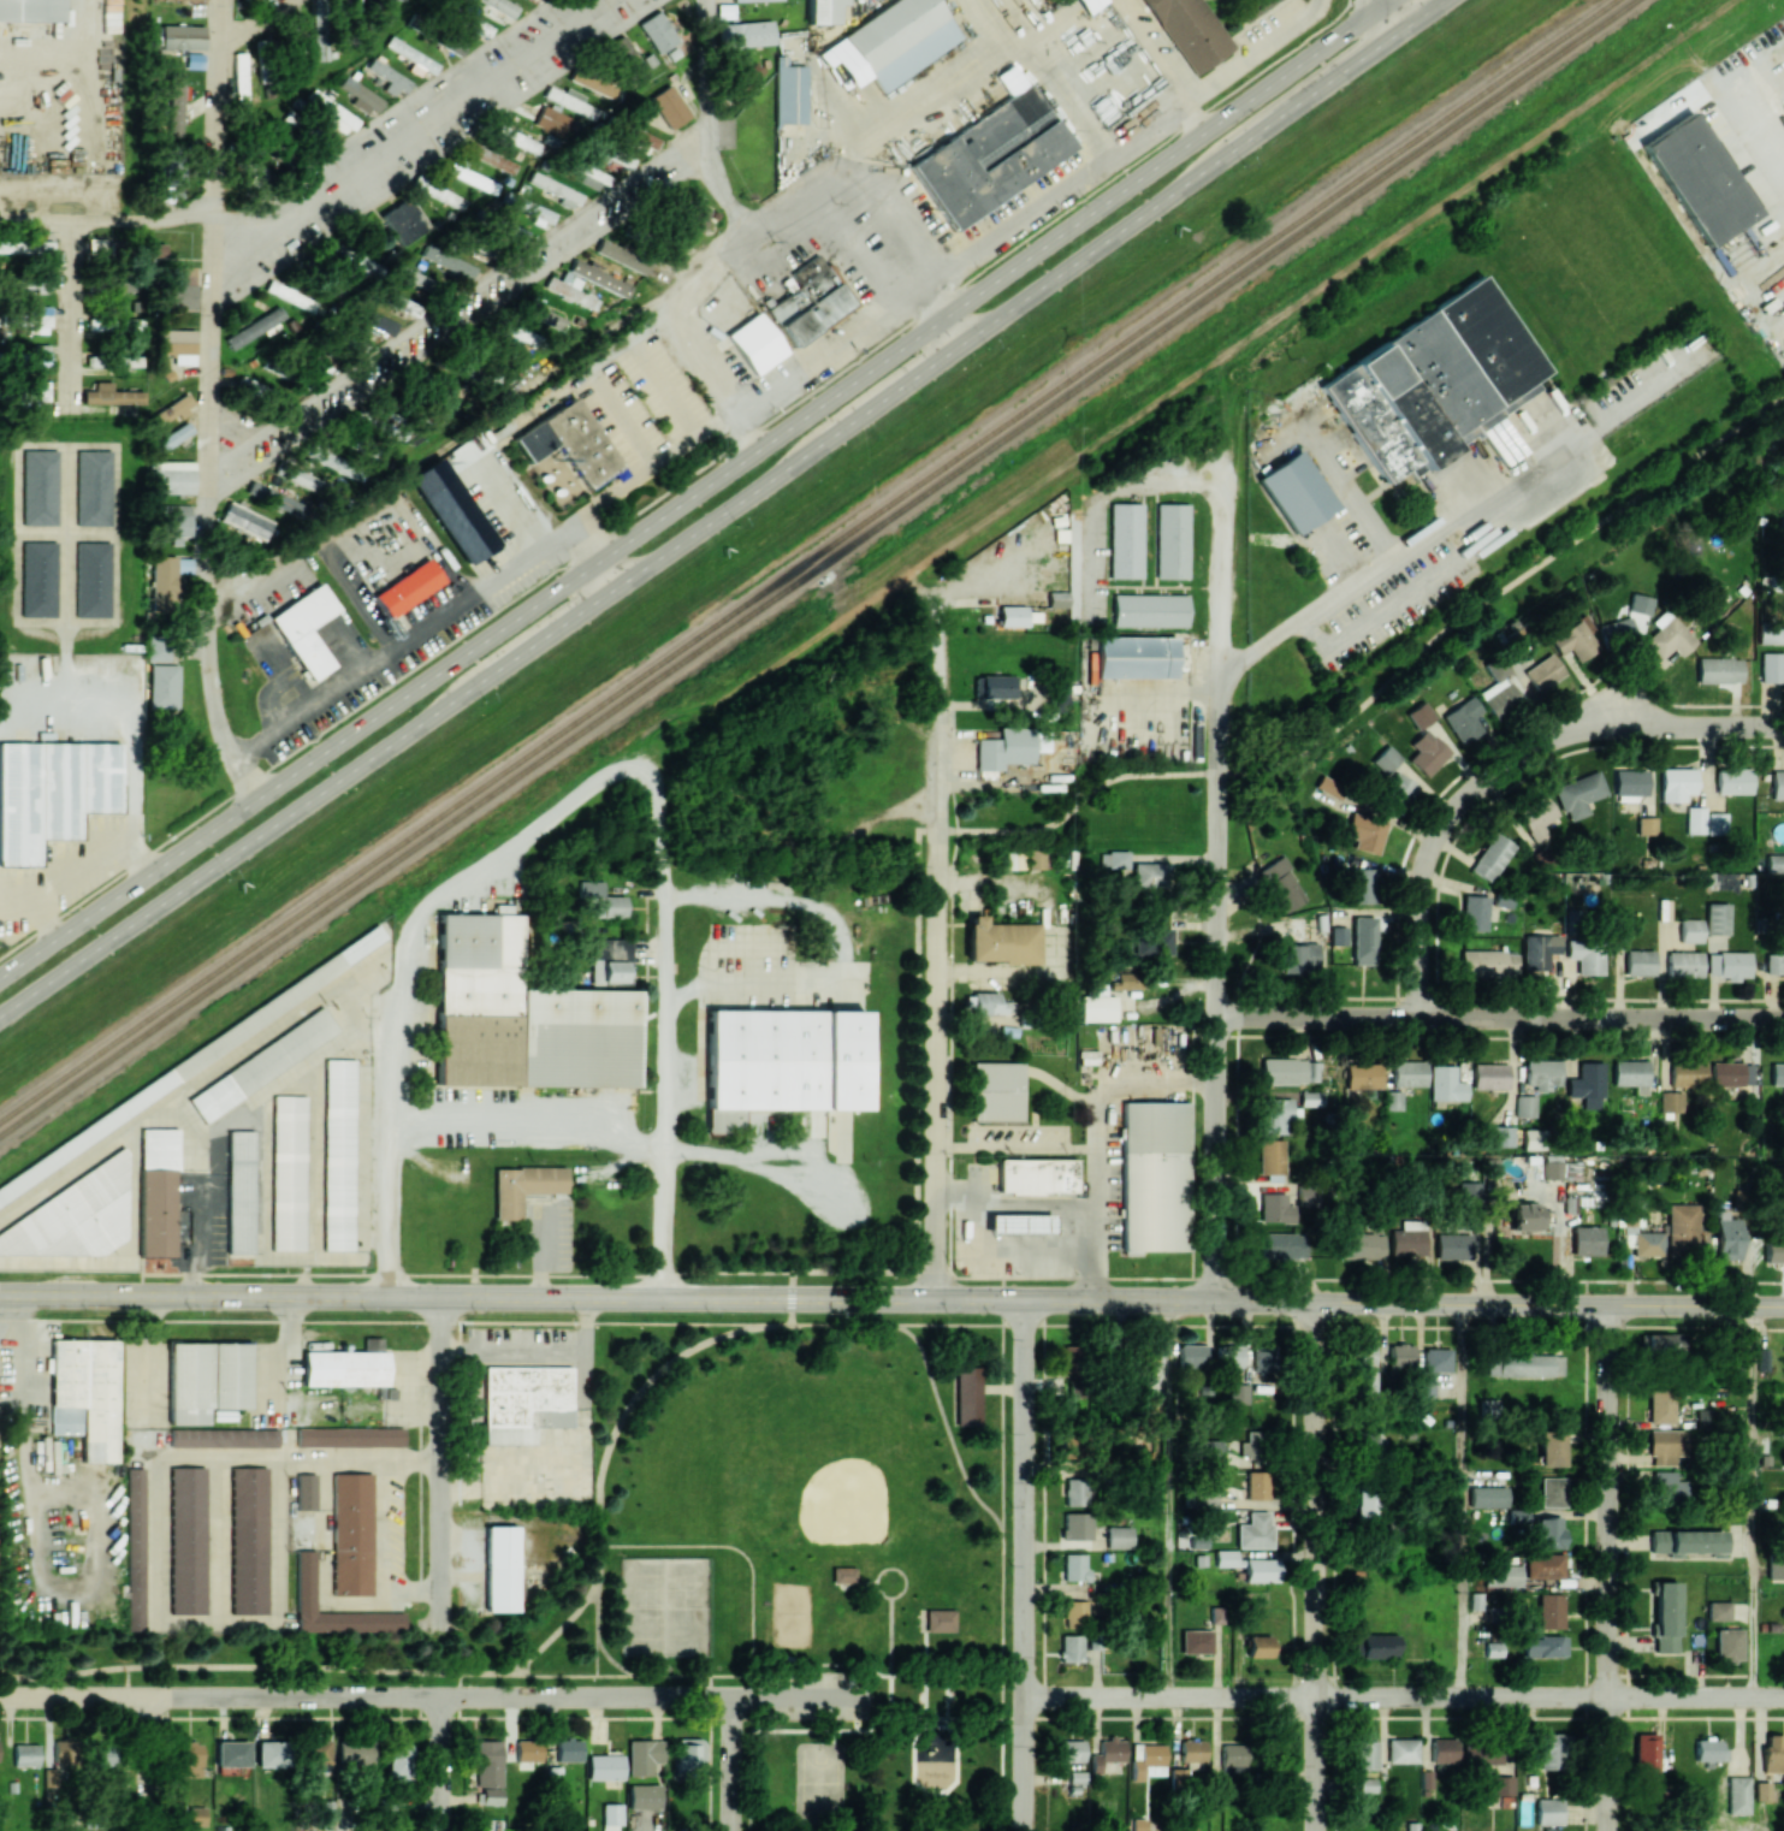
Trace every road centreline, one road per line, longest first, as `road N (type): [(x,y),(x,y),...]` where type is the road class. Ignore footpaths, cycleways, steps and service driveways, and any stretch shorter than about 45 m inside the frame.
road 1 (secondary): [(1783,1307),(0,1293)]
road 2 (primary): [(0,1017),(1445,0)]
road 3 (primary): [(1387,0),(0,976)]
road 4 (residential): [(1216,1303),(1220,478)]
road 5 (residential): [(1025,1694),(1783,1696)]
road 6 (residential): [(0,1695),(730,1696)]
road 7 (residential): [(935,1297),(940,609)]
road 8 (residential): [(1418,1018),(1424,864),(1445,820),(1478,786),(1539,745),(1581,728),(1783,725)]
road 9 (residential): [(1217,1017),(1783,1018)]
road 10 (residential): [(1026,1830),(1023,1297)]
road 11 (residential): [(1318,1830),(1317,1303)]
road 12 (residential): [(1606,1830),(1606,1305)]
road 13 (residential): [(663,1296),(665,894)]
road 14 (residential): [(387,1294),(401,941)]
road 15 (residential): [(440,1630),(439,1296)]
road 16 (residential): [(148,1830),(149,1695)]
road 17 (residential): [(439,1830),(439,1695)]
road 18 (residential): [(730,1830),(730,1696)]

